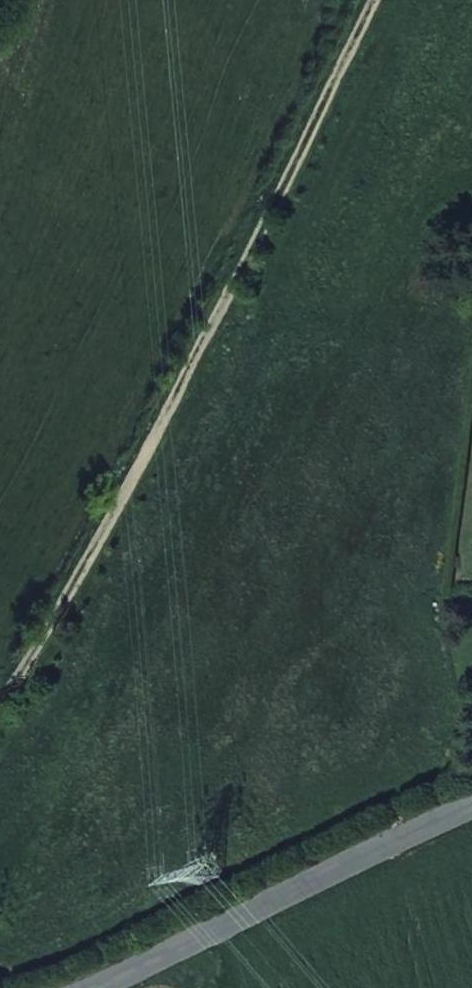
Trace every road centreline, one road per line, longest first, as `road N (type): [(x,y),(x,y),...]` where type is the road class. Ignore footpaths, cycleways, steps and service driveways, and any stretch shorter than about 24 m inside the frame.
road 1 (track): [(0,716),(93,567),(370,0)]
road 2 (residential): [(89,987),(471,807)]

